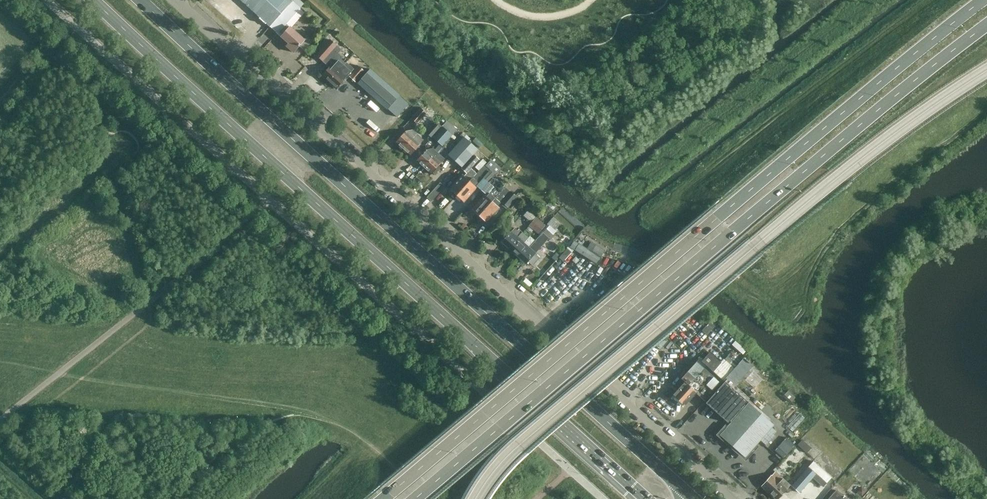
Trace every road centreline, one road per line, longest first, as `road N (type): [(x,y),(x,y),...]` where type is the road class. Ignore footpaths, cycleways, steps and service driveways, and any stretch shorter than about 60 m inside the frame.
road 1 (trunk): [(985,0),(381,498)]
road 2 (unclassified): [(732,498),(175,0)]
road 3 (trunk): [(692,498),(143,0)]
road 4 (trunk): [(97,0),(646,498)]
road 5 (trunk): [(416,498),(986,25)]

